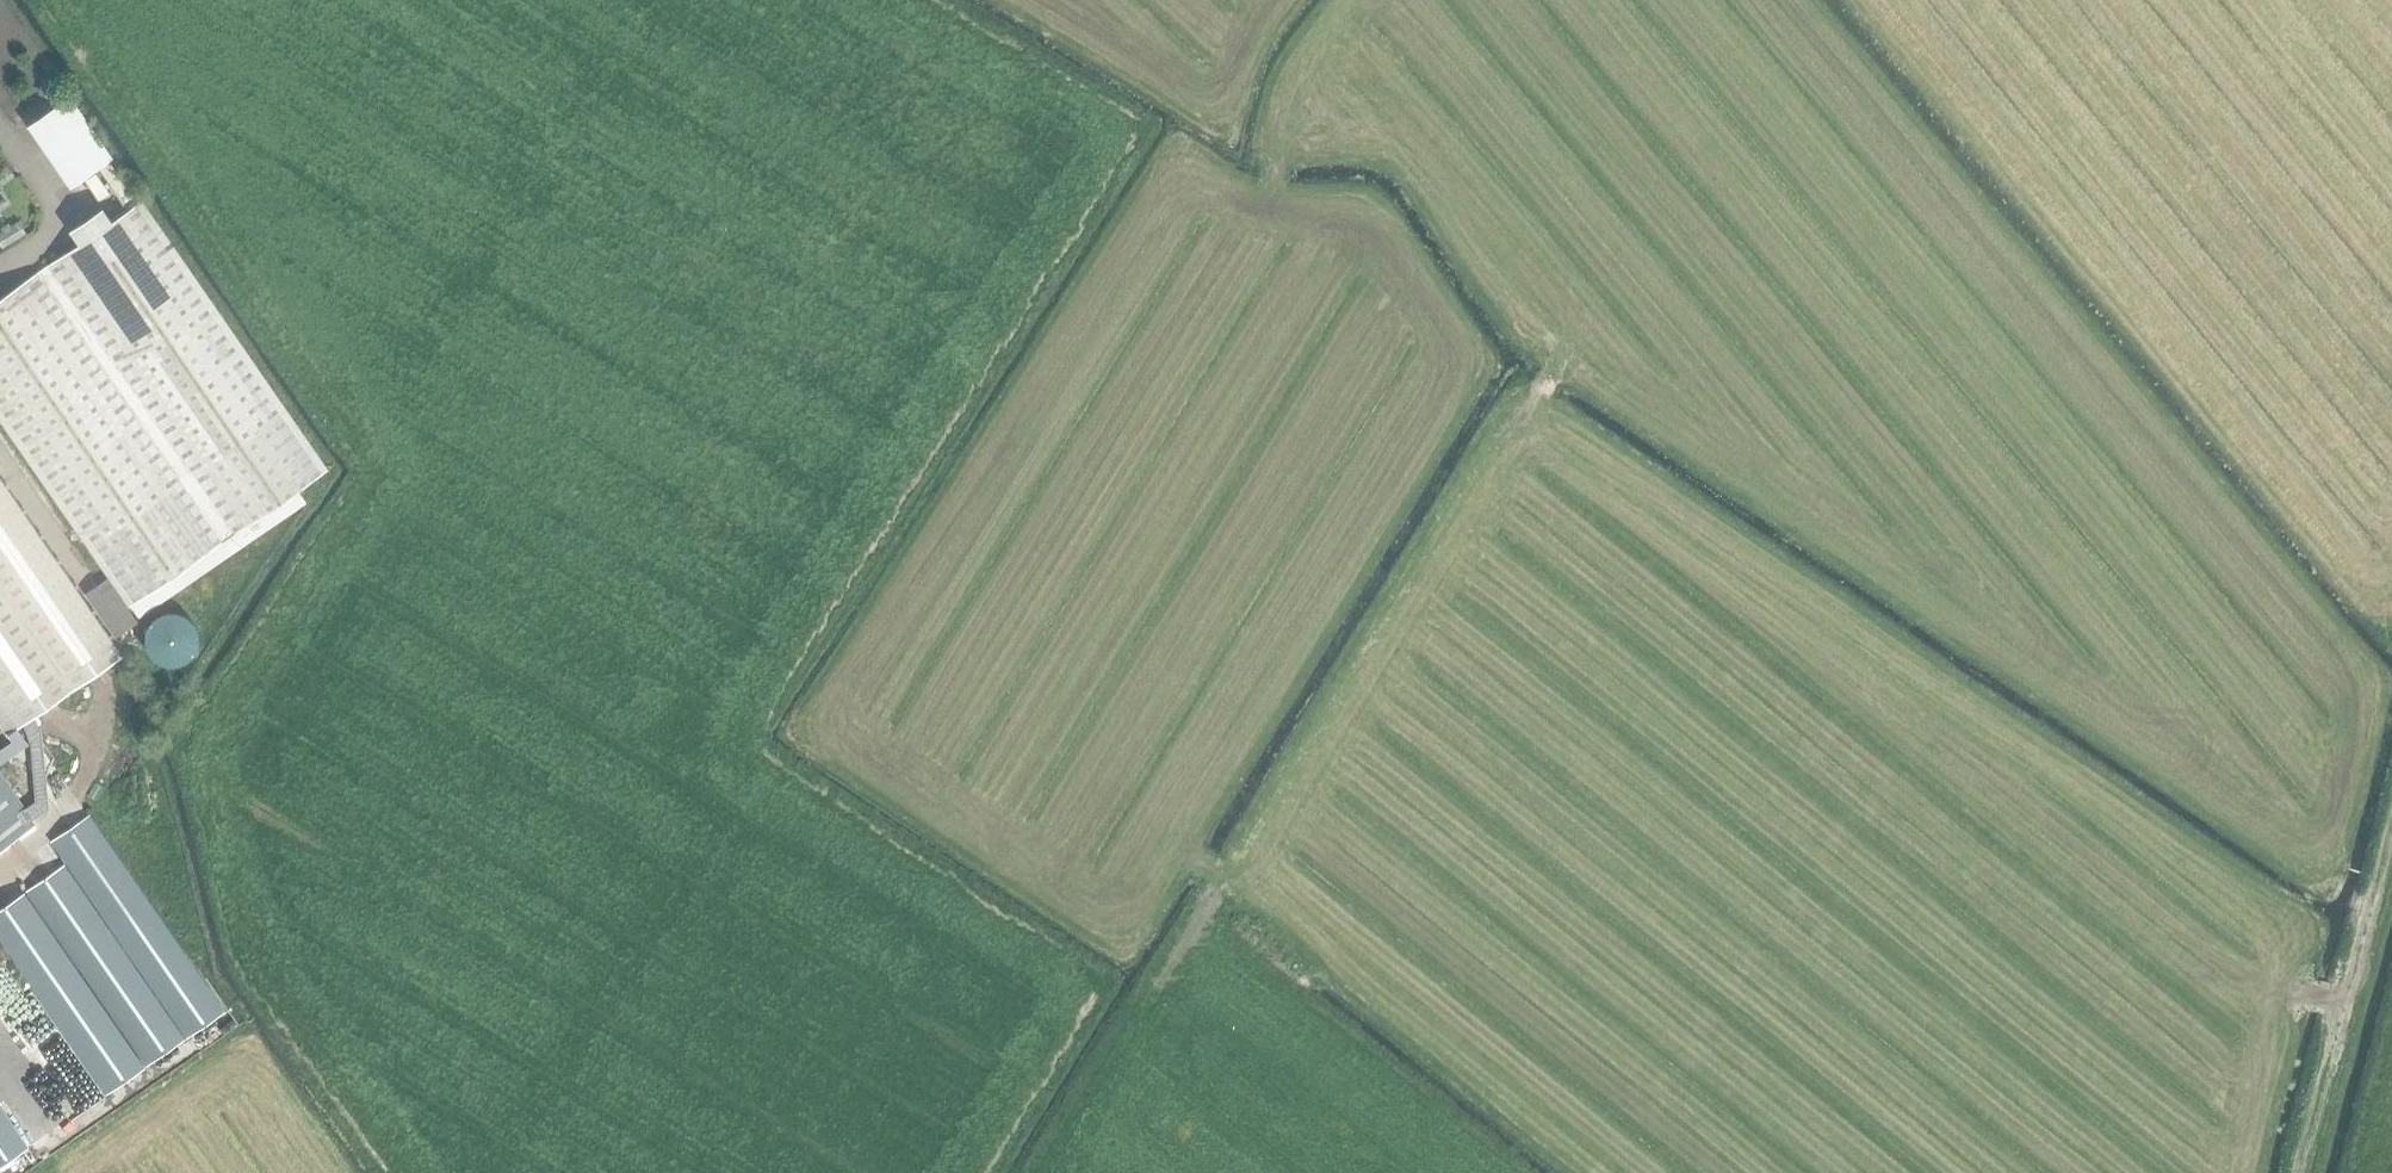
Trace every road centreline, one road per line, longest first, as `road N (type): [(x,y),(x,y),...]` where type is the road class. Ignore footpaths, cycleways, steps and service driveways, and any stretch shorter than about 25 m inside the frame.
road 1 (track): [(2303,1172),(2391,844)]

